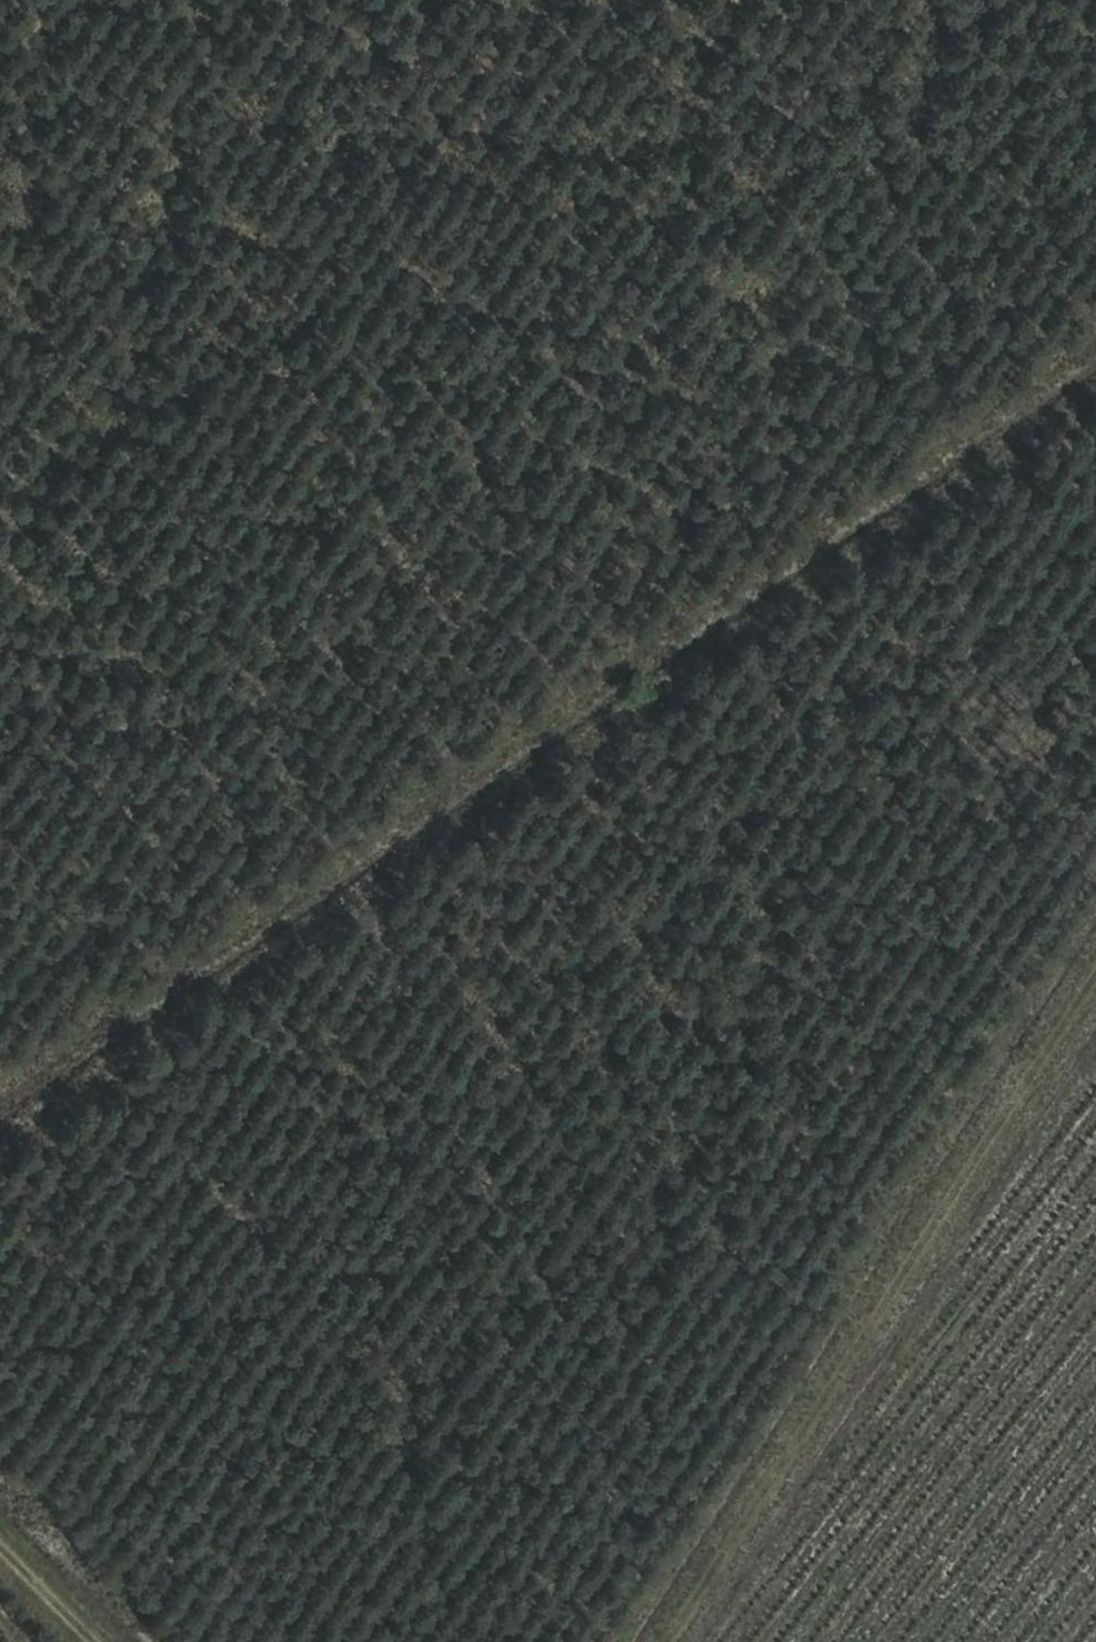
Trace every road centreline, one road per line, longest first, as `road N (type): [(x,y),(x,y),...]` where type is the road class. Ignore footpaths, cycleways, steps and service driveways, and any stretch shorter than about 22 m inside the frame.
road 1 (track): [(662,1641),(1095,975)]
road 2 (track): [(0,1533),(106,1641)]

